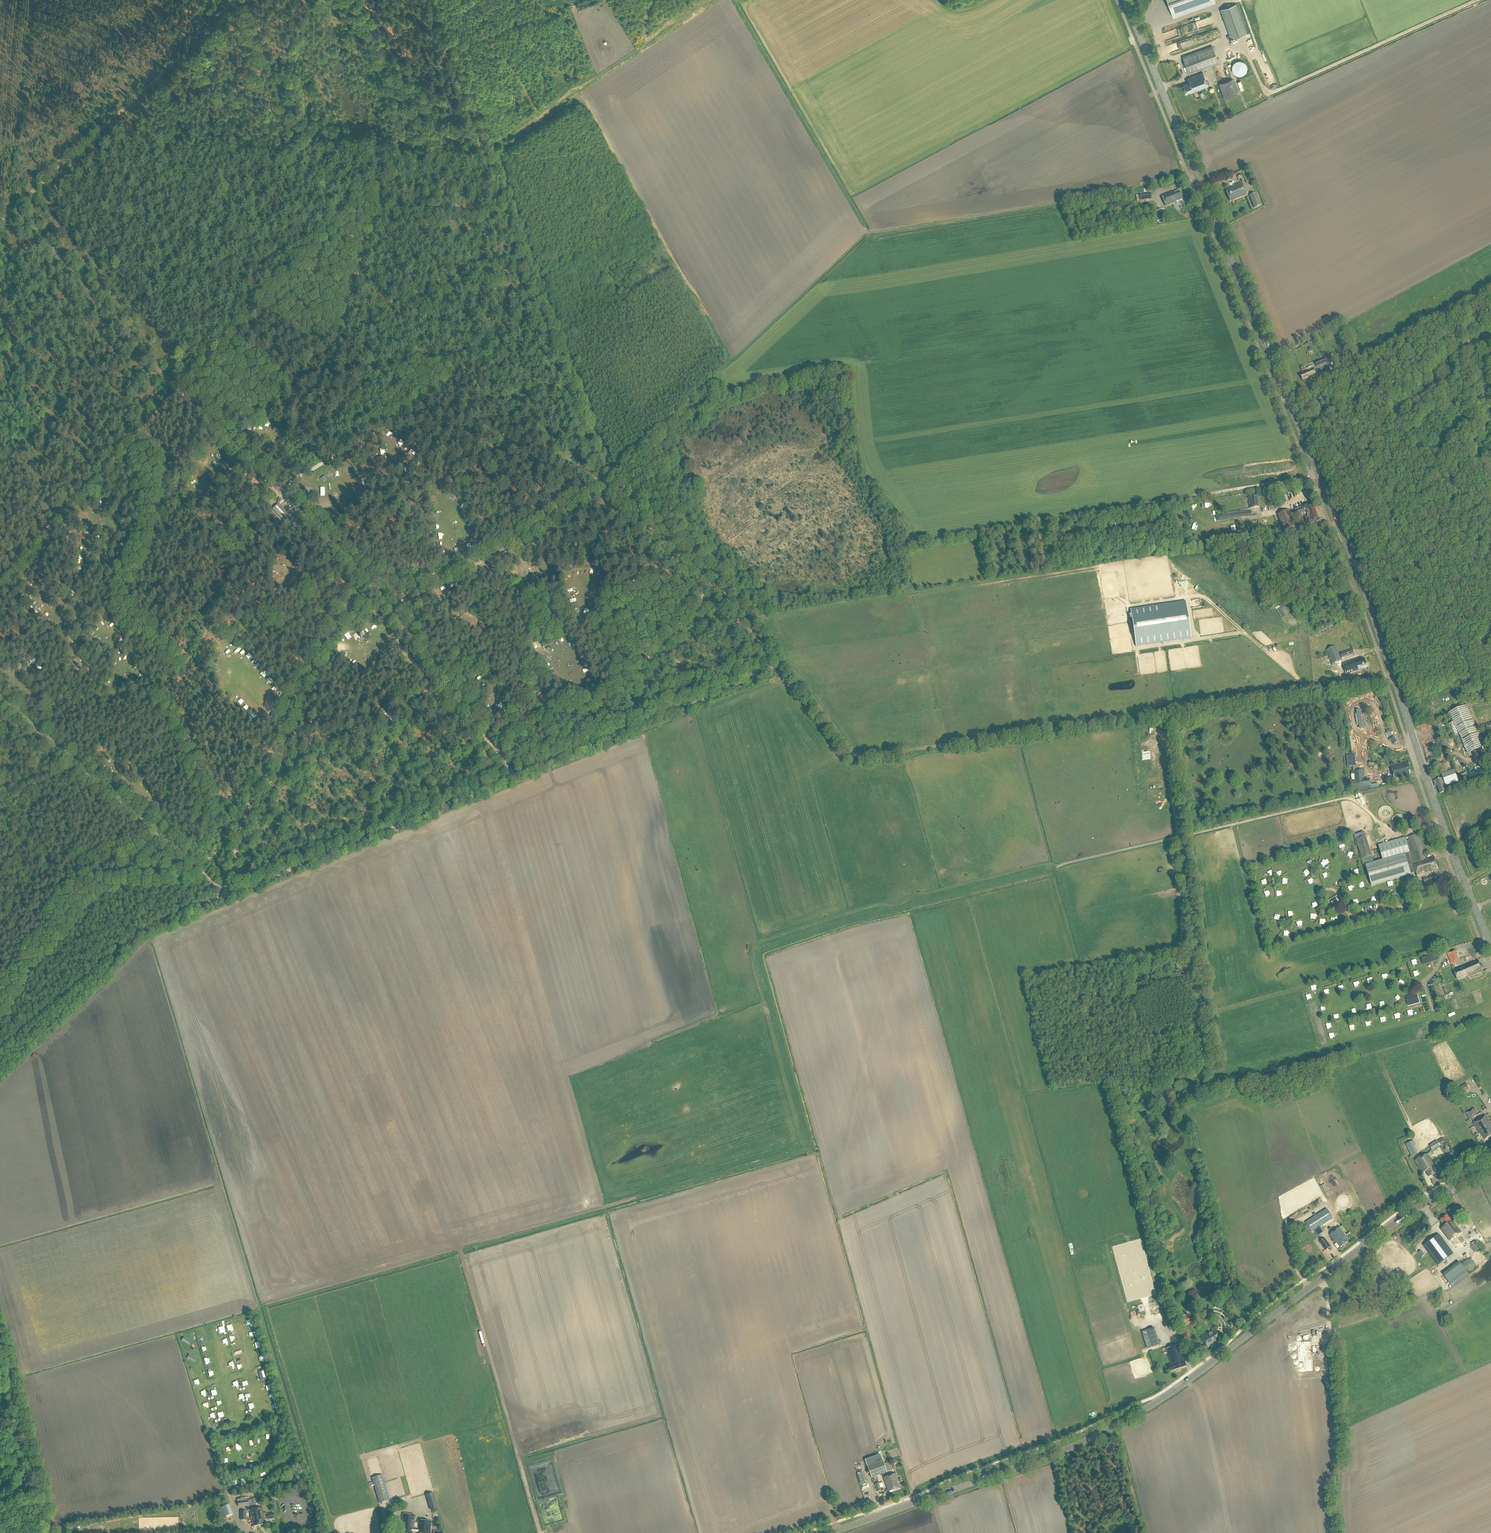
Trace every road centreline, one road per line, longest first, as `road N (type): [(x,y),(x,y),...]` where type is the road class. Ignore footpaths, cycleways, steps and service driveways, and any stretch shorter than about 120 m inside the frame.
road 1 (track): [(1386,679),(858,757),(677,518),(600,487),(488,177)]
road 2 (primary): [(1490,945),(1327,494),(1125,0)]
road 3 (primary): [(831,1532),(1121,1425),(1405,1217),(1490,1169)]
road 4 (track): [(226,895),(785,663)]
road 5 (track): [(0,1051),(143,931),(226,895),(0,700)]
road 6 (track): [(176,392),(367,587),(511,777)]
road 7 (track): [(1161,714),(1210,1064)]
road 8 (track): [(226,895),(256,791),(290,713),(364,584)]
road 9 (track): [(1380,822),(1343,798),(1056,868)]
road 10 (track): [(1195,172),(873,234)]
road 11 (track): [(14,210),(241,0)]
road 12 (track): [(1245,53),(1272,92),(1476,0)]
road 13 (track): [(0,584),(176,388)]
road 14 (track): [(176,388),(350,192)]
road 15 (track): [(600,487),(491,559),(367,587)]
road 16 (track): [(1342,1532),(1321,1280)]
road 17 (track): [(176,388),(14,210)]
road 18 (track): [(350,192),(288,124),(247,0)]
road 19 (track): [(52,1532),(0,1332)]
road 20 (track): [(488,177),(426,0)]

